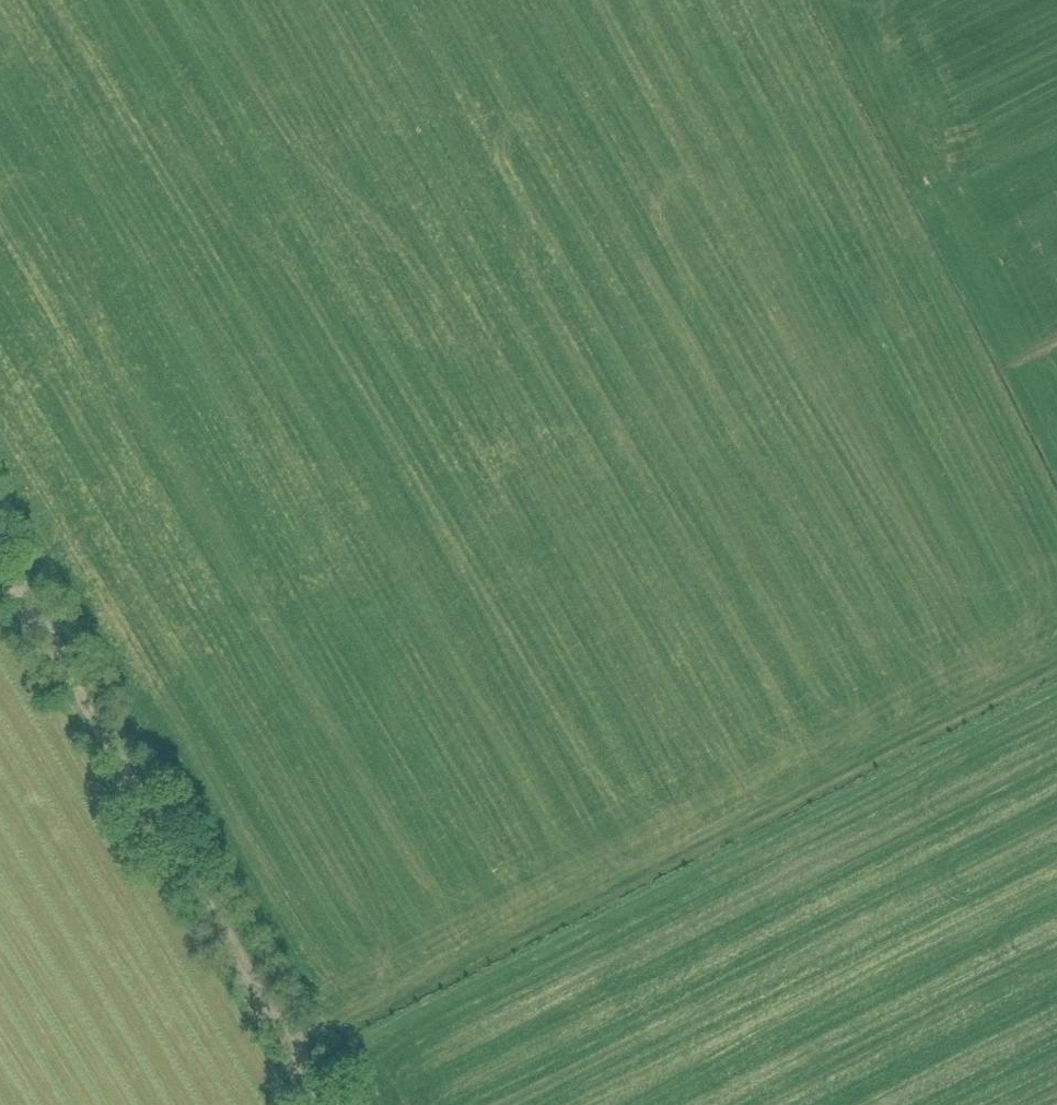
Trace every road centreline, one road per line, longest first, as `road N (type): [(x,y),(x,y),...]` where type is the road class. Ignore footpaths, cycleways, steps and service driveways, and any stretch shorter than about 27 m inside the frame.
road 1 (track): [(327,1104),(0,563)]

